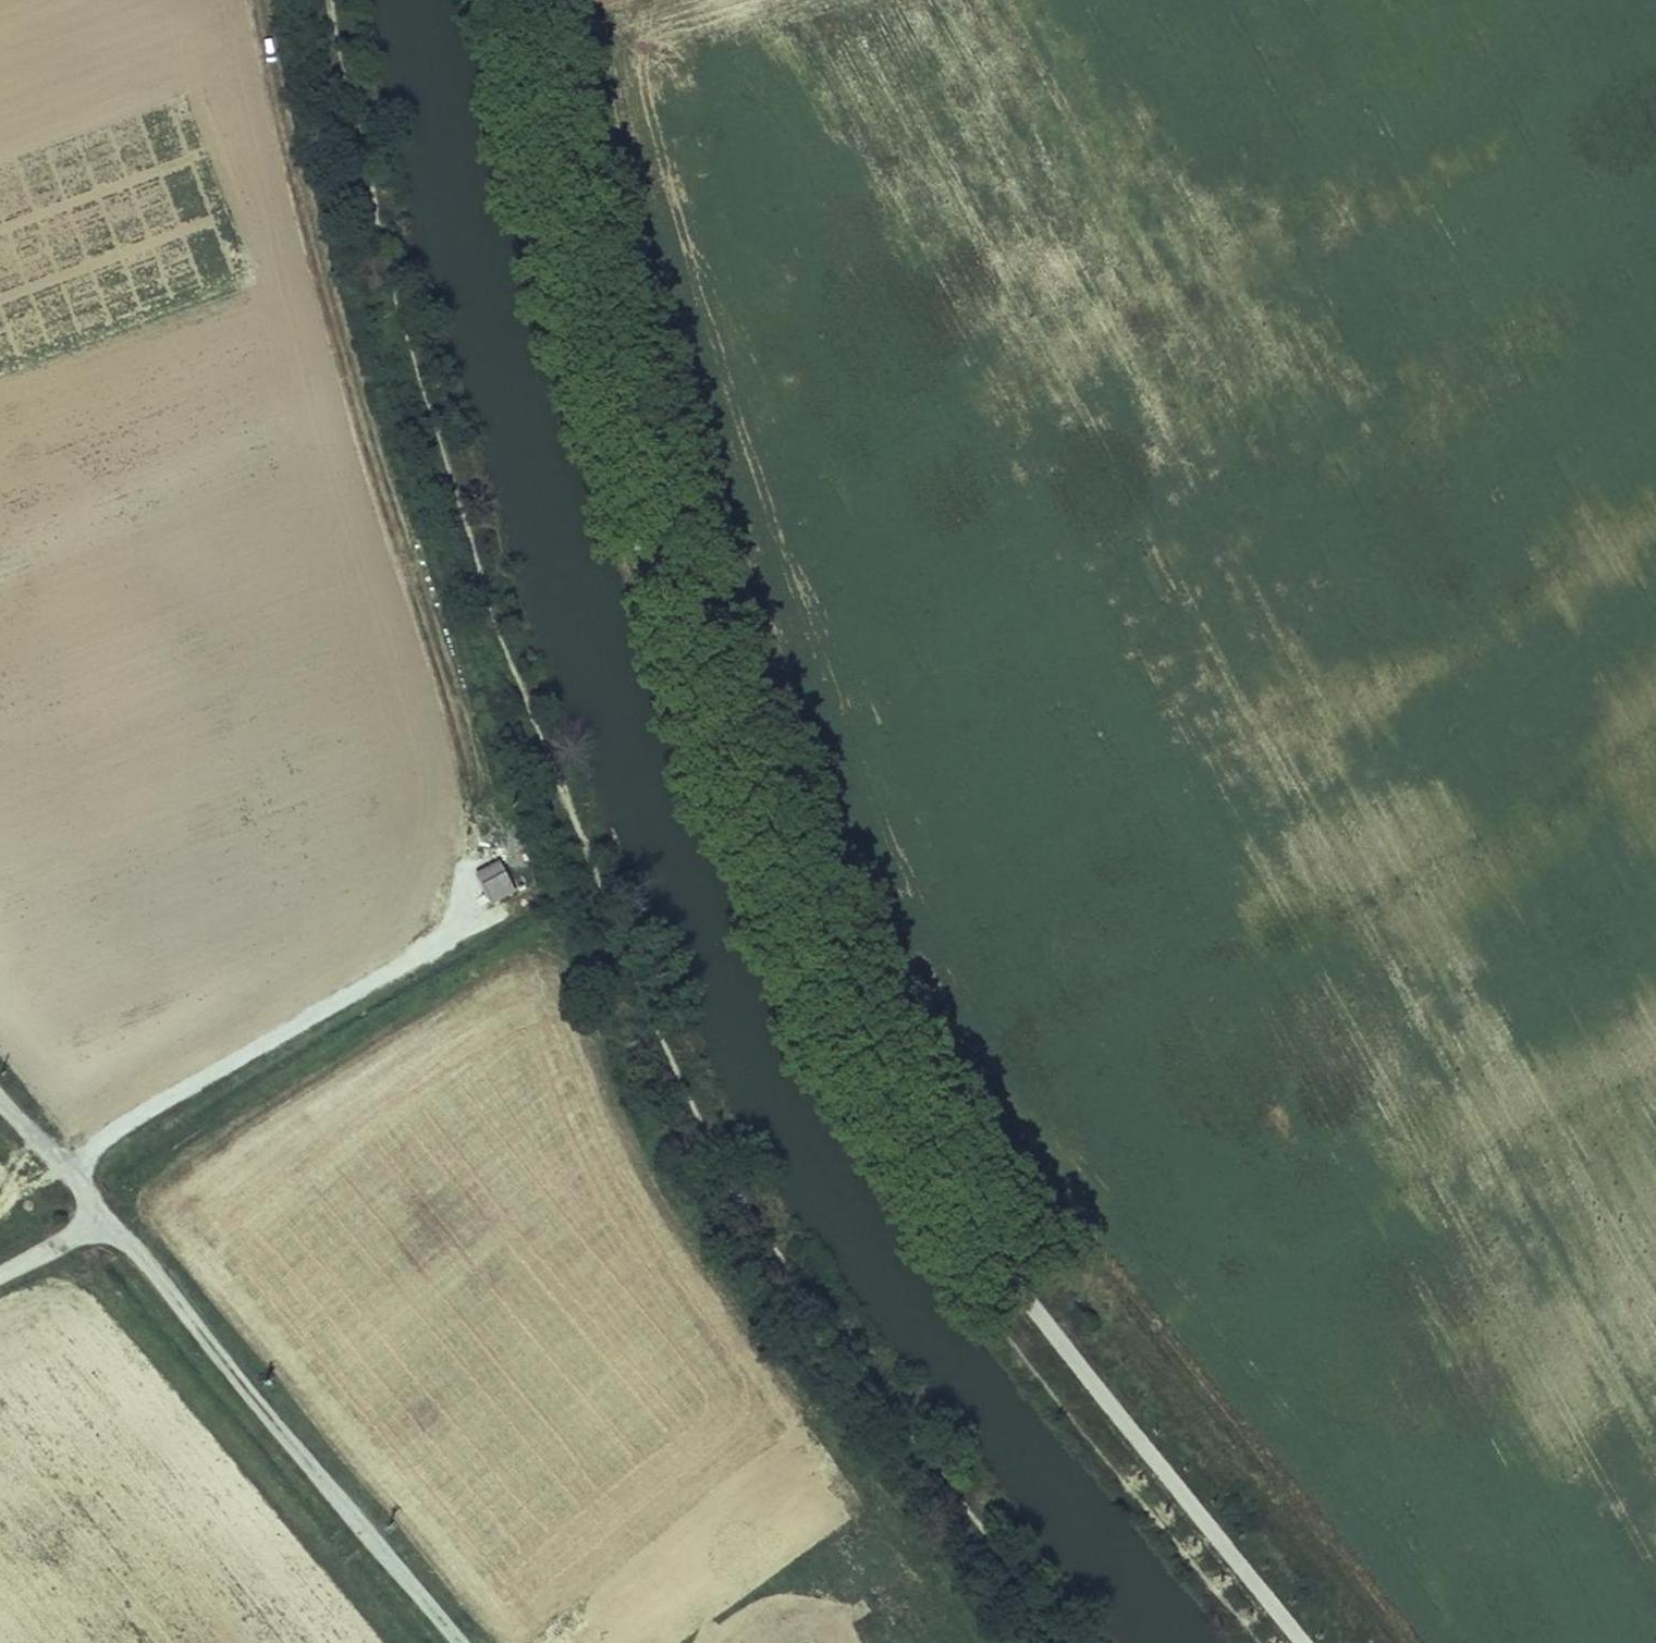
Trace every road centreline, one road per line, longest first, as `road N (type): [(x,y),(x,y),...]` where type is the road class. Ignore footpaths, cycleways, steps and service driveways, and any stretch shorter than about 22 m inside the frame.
road 1 (track): [(0,1274),(108,1223),(465,1642)]
road 2 (track): [(108,1223),(0,1095)]

